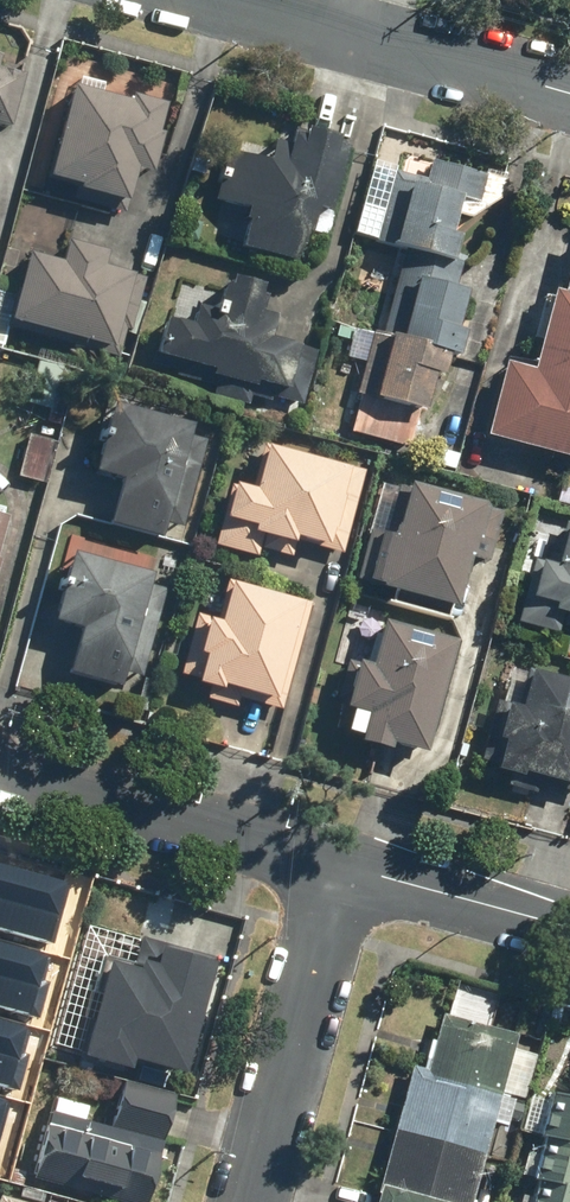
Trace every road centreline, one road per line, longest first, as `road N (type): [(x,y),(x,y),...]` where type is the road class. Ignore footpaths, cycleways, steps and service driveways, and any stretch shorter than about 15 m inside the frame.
road 1 (residential): [(335,866),(0,772)]
road 2 (residential): [(335,866),(243,1201)]
road 3 (residential): [(237,0),(569,90)]
road 4 (residential): [(569,926),(335,866)]

